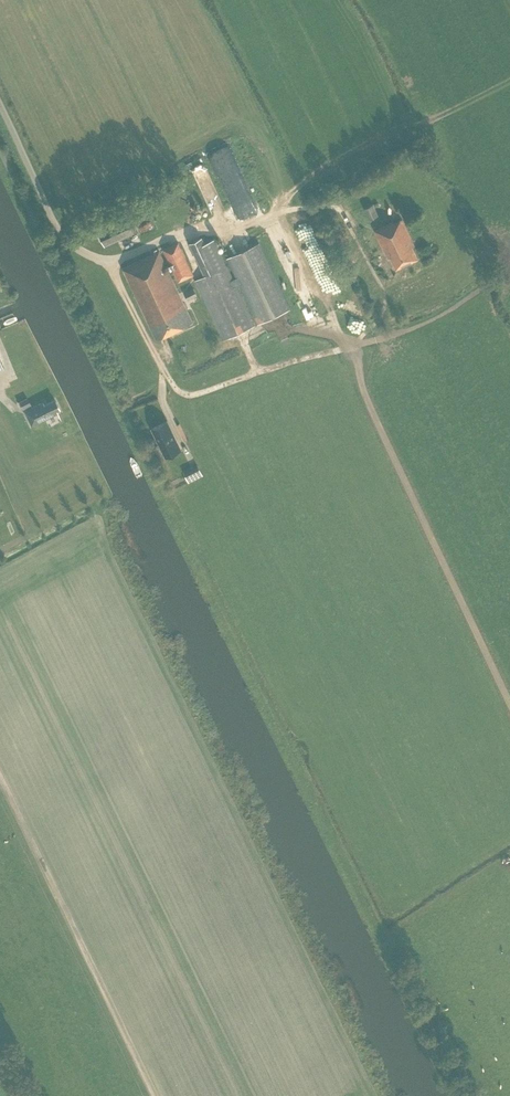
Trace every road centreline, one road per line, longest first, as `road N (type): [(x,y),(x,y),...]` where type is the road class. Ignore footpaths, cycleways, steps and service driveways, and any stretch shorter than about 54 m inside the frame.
road 1 (track): [(509,694),(347,350)]
road 2 (unclassified): [(0,109),(60,233)]
road 3 (track): [(111,259),(169,377)]

